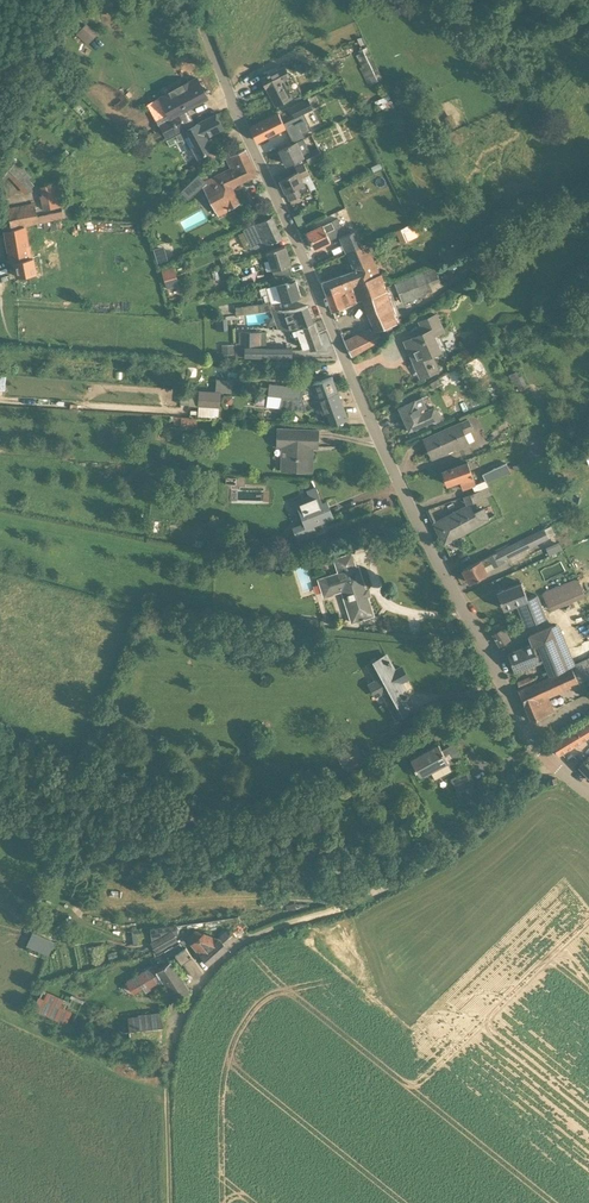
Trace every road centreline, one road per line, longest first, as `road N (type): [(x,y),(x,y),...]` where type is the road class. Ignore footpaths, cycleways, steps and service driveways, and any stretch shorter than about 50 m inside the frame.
road 1 (unclassified): [(552,763),(519,718),(375,433),(193,0)]
road 2 (unclassified): [(552,763),(436,862),(247,939),(214,965),(190,1001),(166,1088)]
road 3 (track): [(385,888),(183,815),(47,756),(0,725)]
road 4 (track): [(69,900),(317,899),(340,907)]

